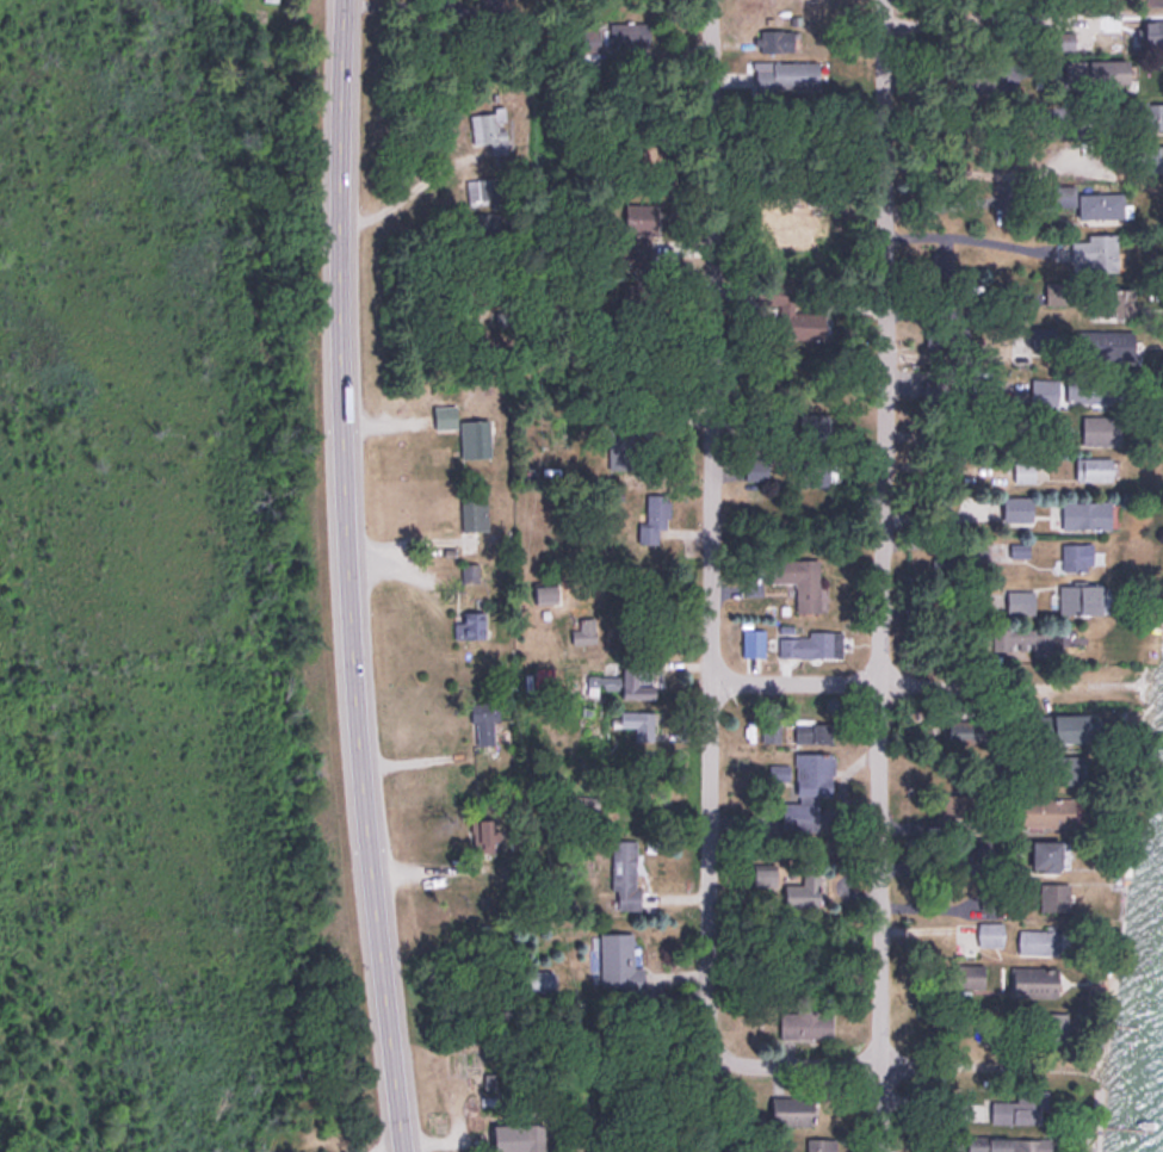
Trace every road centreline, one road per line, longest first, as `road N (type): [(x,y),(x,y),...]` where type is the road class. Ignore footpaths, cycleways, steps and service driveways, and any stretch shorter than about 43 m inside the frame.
road 1 (primary): [(405,1151),(358,732),(344,487),(346,0)]
road 2 (residential): [(705,1151),(725,169),(716,0)]
road 3 (residential): [(880,1151),(879,685),(890,450),(885,0)]
road 4 (residential): [(712,671),(1128,693)]
road 5 (residential): [(1101,1072),(709,1063)]

